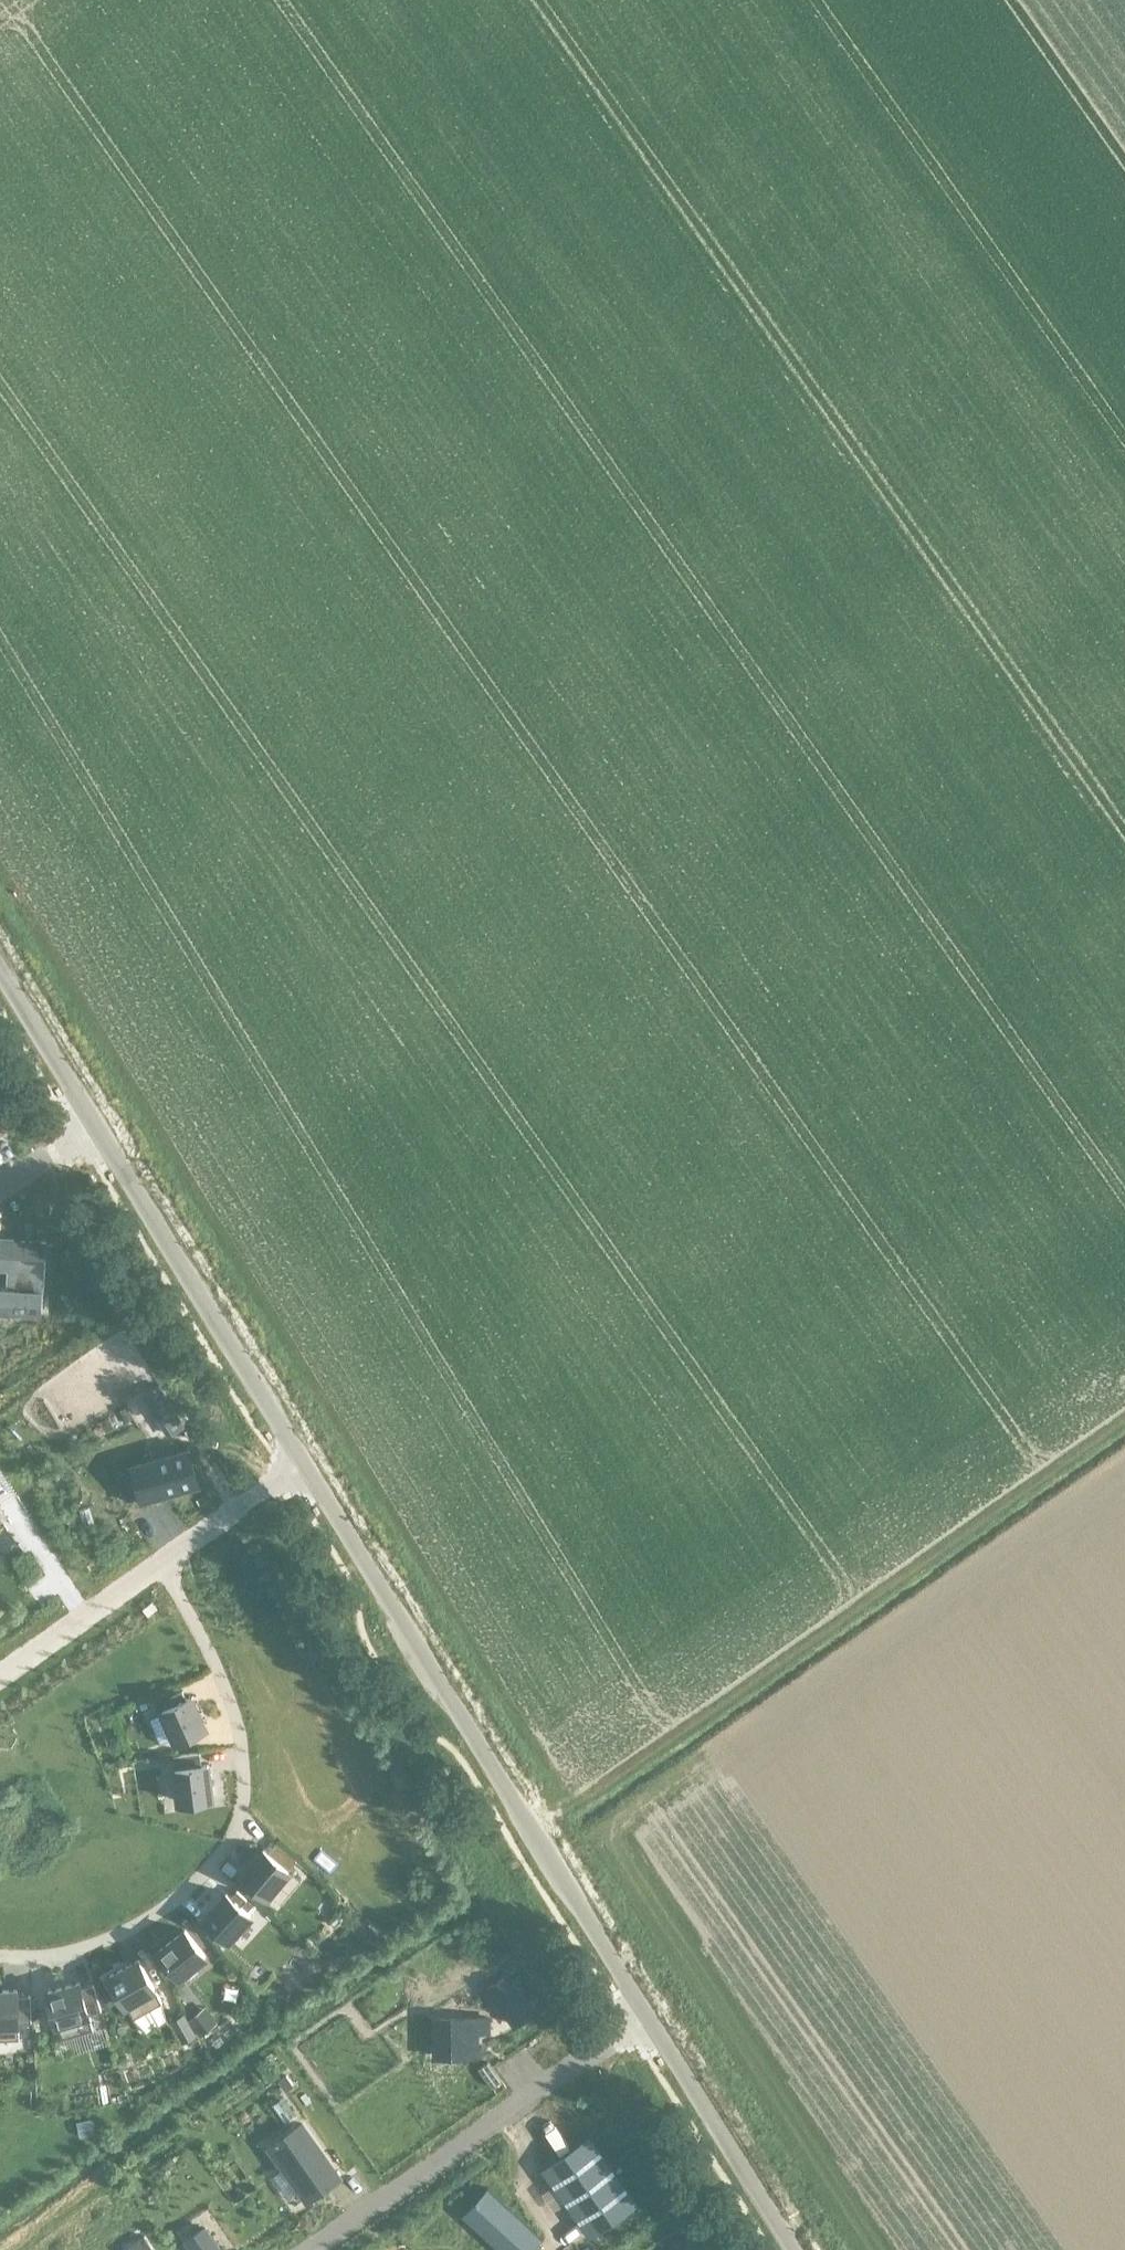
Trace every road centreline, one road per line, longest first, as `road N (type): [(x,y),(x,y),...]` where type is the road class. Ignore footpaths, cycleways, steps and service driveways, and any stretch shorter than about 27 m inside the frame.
road 1 (tertiary): [(649,2018),(305,1461)]
road 2 (residential): [(0,1953),(74,1951),(127,1930),(209,1868),(232,1836),(245,1804),(238,1725),(162,1560)]
road 3 (residential): [(312,2249),(649,2018)]
road 4 (tertiary): [(305,1461),(96,1125)]
road 5 (tertiary): [(797,2249),(649,2018)]
road 6 (residential): [(0,1673),(162,1560)]
road 7 (tertiary): [(96,1125),(0,966)]
road 8 (residential): [(162,1560),(305,1461)]

